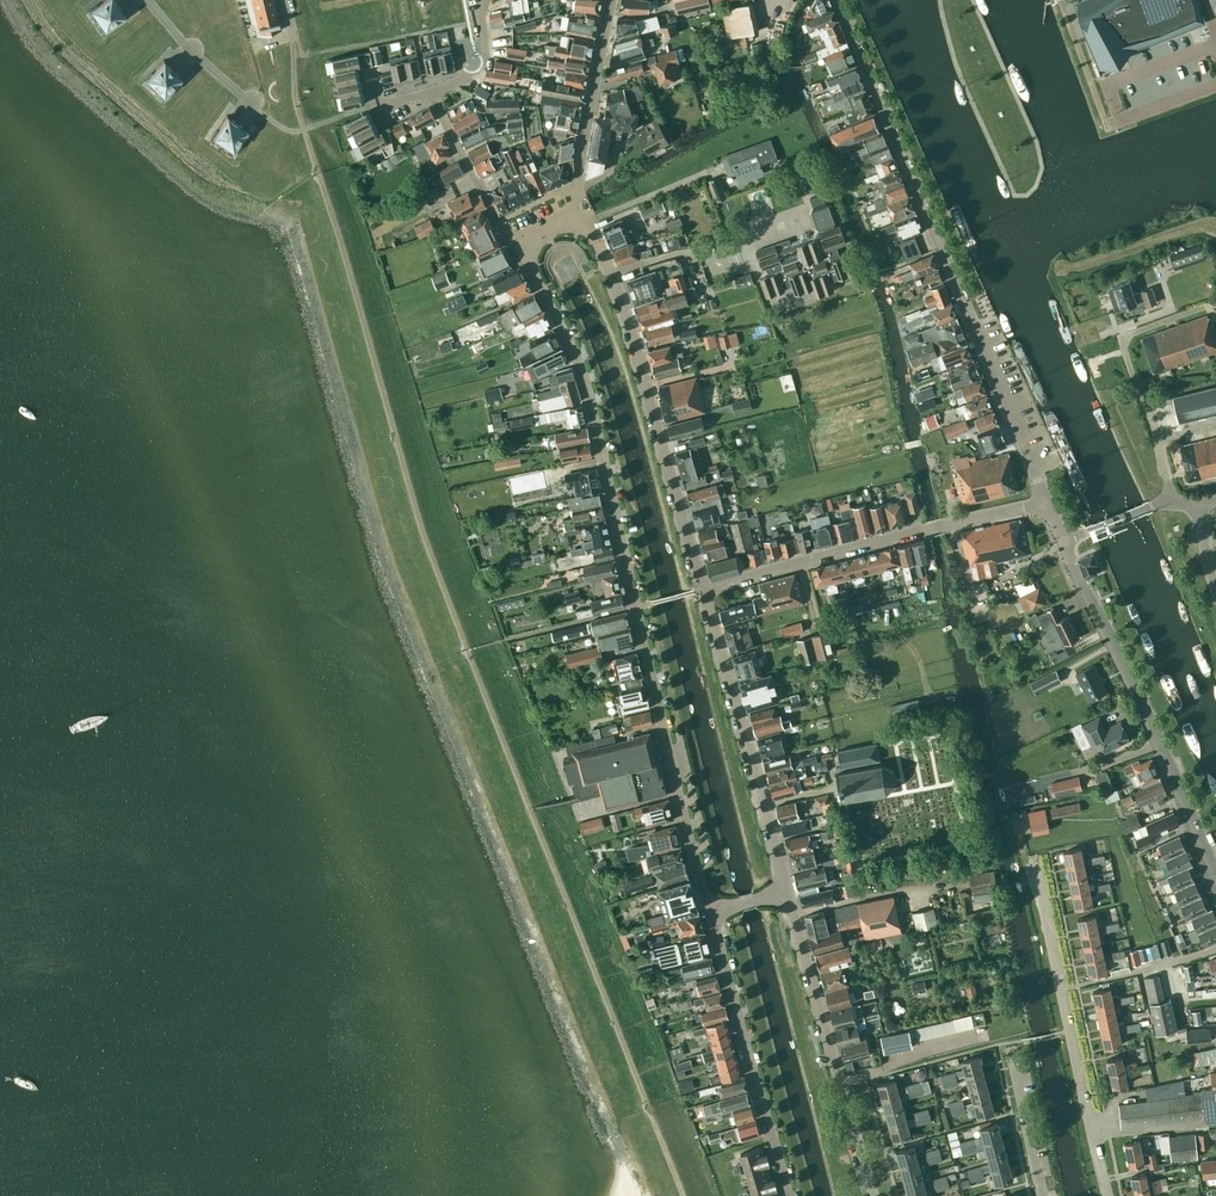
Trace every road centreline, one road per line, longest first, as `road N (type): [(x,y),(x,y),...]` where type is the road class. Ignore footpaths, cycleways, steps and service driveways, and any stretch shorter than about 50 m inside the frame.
road 1 (tertiary): [(708,912),(591,406),(578,360),(532,273),(533,249)]
road 2 (unclassified): [(1047,502),(838,0)]
road 3 (residential): [(702,590),(614,282),(593,235),(566,220)]
road 4 (unclassified): [(1215,871),(1063,541)]
road 5 (residential): [(702,590),(1047,502)]
road 6 (residential): [(1107,1195),(1033,855)]
road 7 (residential): [(872,1195),(787,891)]
road 8 (residential): [(787,891),(702,590)]
road 9 (tertiary): [(790,1195),(708,912)]
road 10 (tertiary): [(566,220),(611,0)]
road 11 (residential): [(433,94),(499,222),(533,249)]
road 12 (residential): [(1168,501),(1122,337)]
road 13 (residential): [(1043,1195),(1010,1047)]
road 14 (residential): [(251,101),(147,0)]
road 15 (residential): [(487,0),(483,62),(433,94)]

